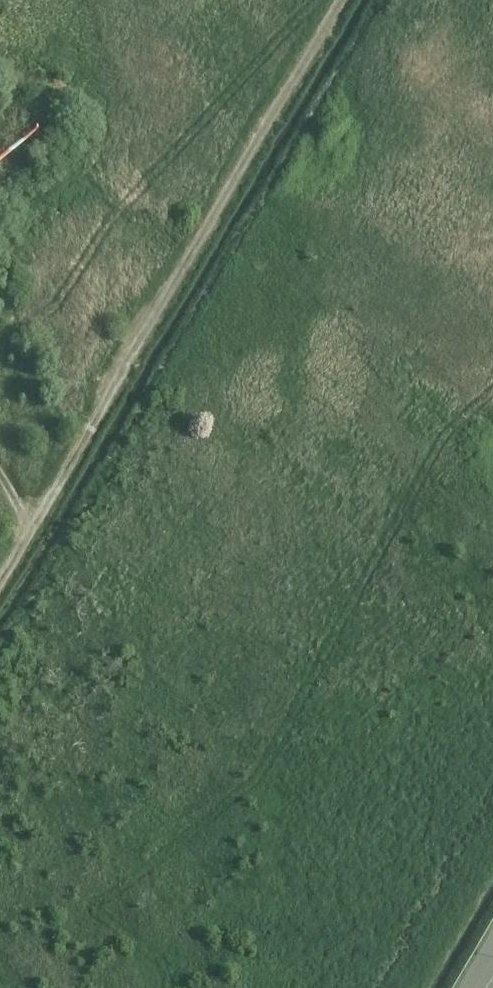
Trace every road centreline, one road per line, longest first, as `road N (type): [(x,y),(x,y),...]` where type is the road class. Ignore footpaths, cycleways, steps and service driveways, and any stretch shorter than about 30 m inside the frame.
road 1 (track): [(339,0),(0,581)]

